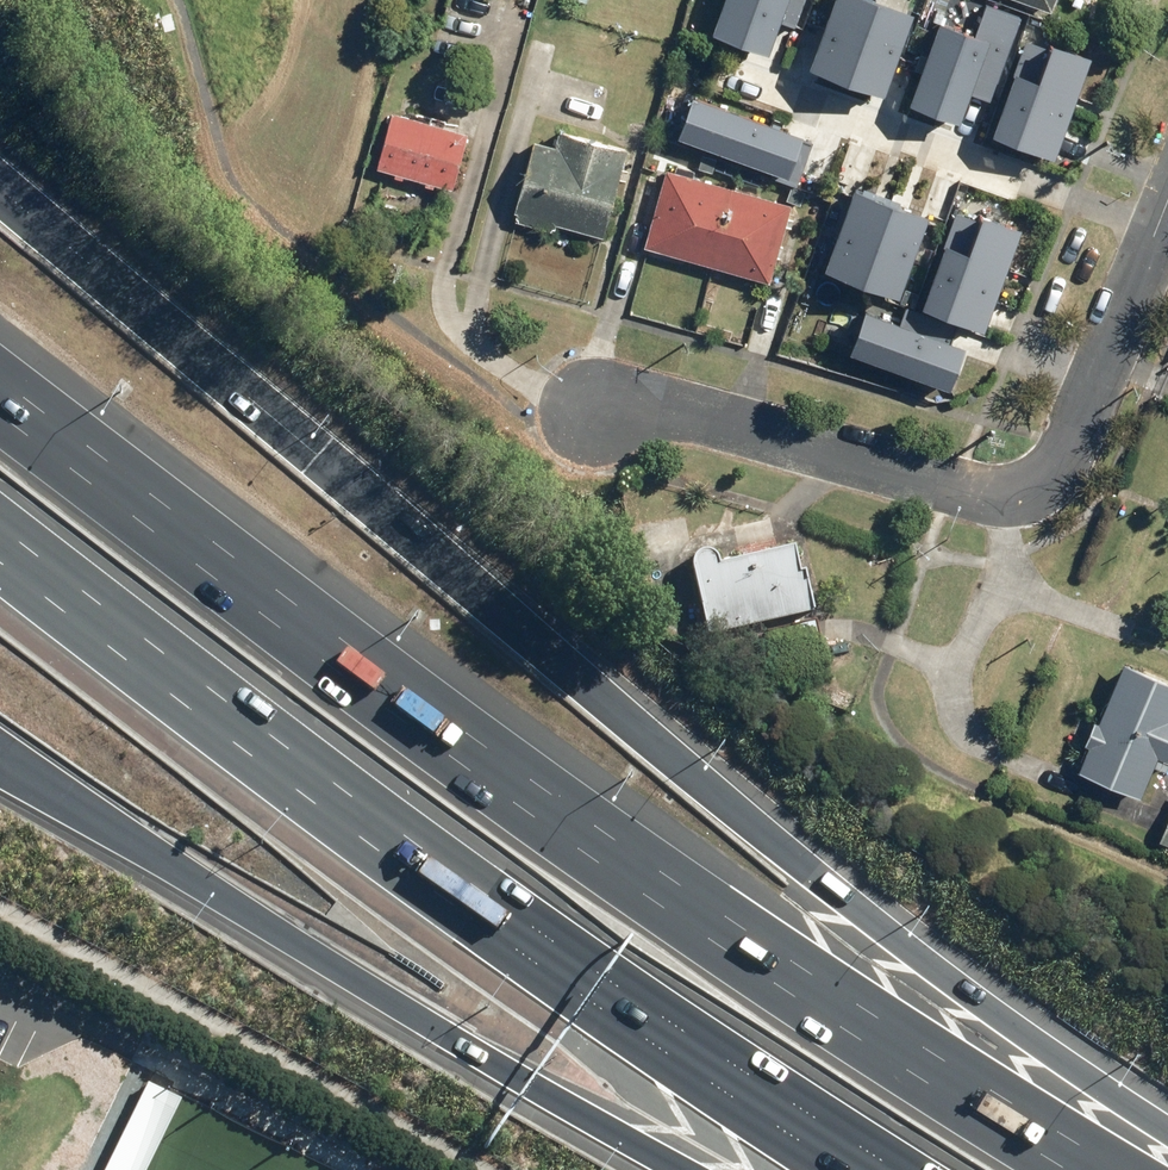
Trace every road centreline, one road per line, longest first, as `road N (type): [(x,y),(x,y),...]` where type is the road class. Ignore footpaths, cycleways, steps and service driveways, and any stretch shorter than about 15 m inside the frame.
road 1 (motorway): [(0,187),(816,879),(1167,1134)]
road 2 (motorway): [(0,407),(399,713),(686,915),(1076,1169)]
road 3 (motorway): [(875,1169),(235,719),(0,525)]
road 4 (motorway): [(688,1169),(0,750)]
road 5 (residential): [(594,414),(660,406),(1003,493),(1044,480),(1071,437)]
road 6 (residential): [(1157,229),(728,76)]
road 7 (residential): [(1157,229),(1071,437)]

